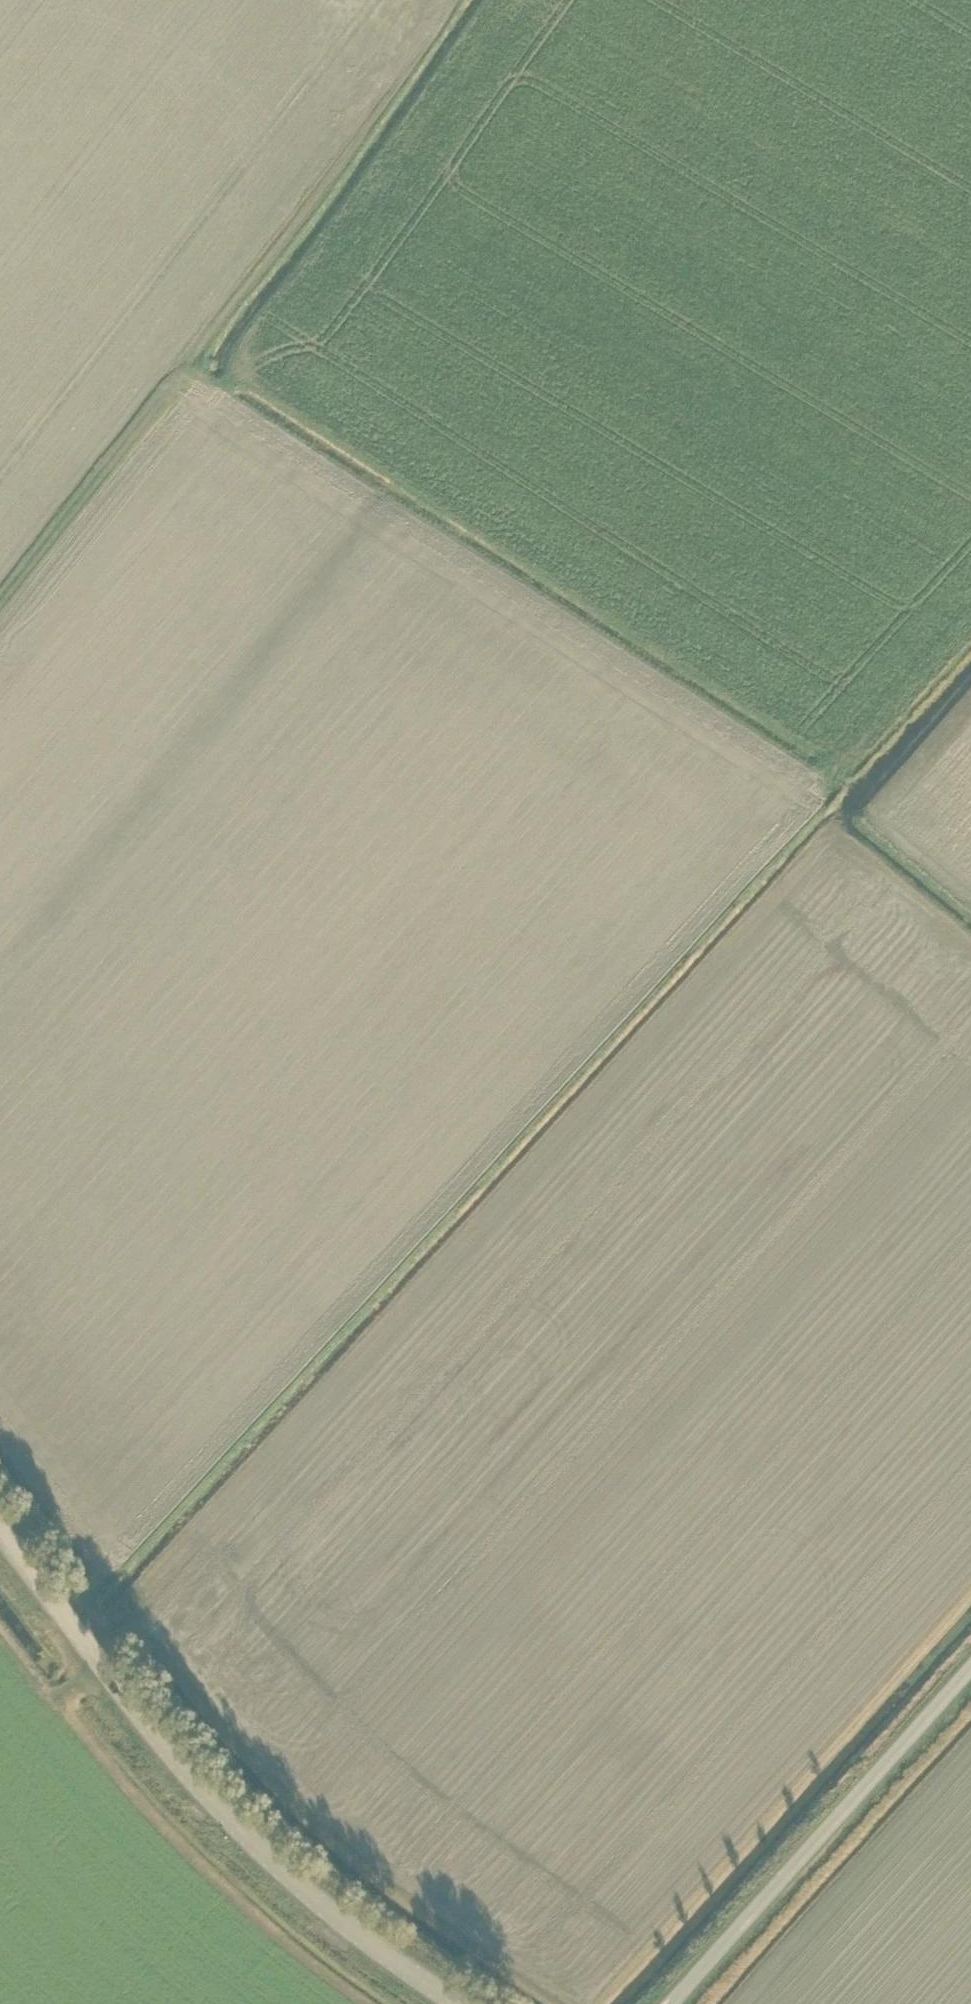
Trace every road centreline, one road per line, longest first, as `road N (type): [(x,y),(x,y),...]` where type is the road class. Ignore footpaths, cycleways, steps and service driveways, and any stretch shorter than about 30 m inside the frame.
road 1 (tertiary): [(457,2003),(321,1910),(227,1821),(149,1732),(0,1532)]
road 2 (unclassified): [(674,2003),(970,1669)]

